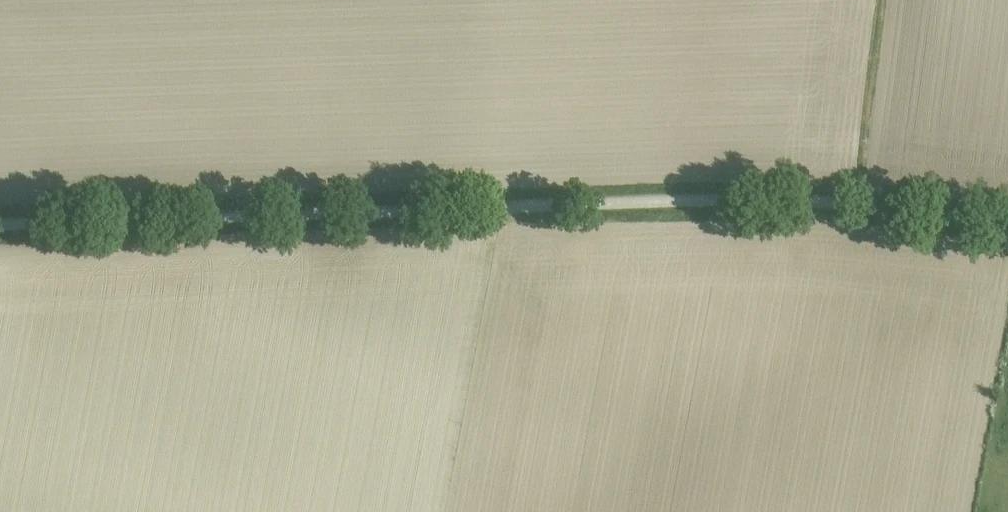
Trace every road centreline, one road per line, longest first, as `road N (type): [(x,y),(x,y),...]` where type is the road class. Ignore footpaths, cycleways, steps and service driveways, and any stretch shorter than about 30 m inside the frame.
road 1 (unclassified): [(1007,224),(776,200),(0,224)]

